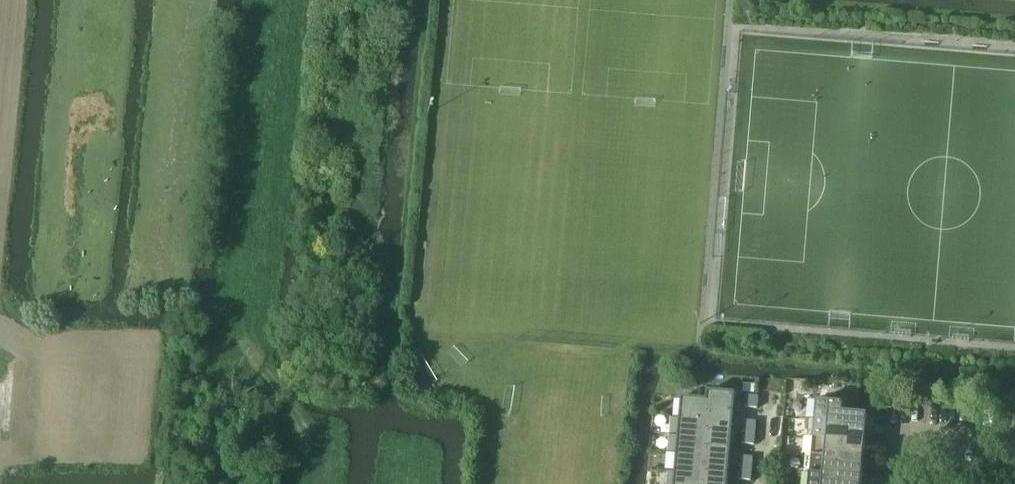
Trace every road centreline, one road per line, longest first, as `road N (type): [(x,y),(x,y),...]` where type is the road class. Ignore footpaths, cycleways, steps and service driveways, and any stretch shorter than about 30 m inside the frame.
road 1 (residential): [(889,483),(892,440),(1014,449)]

